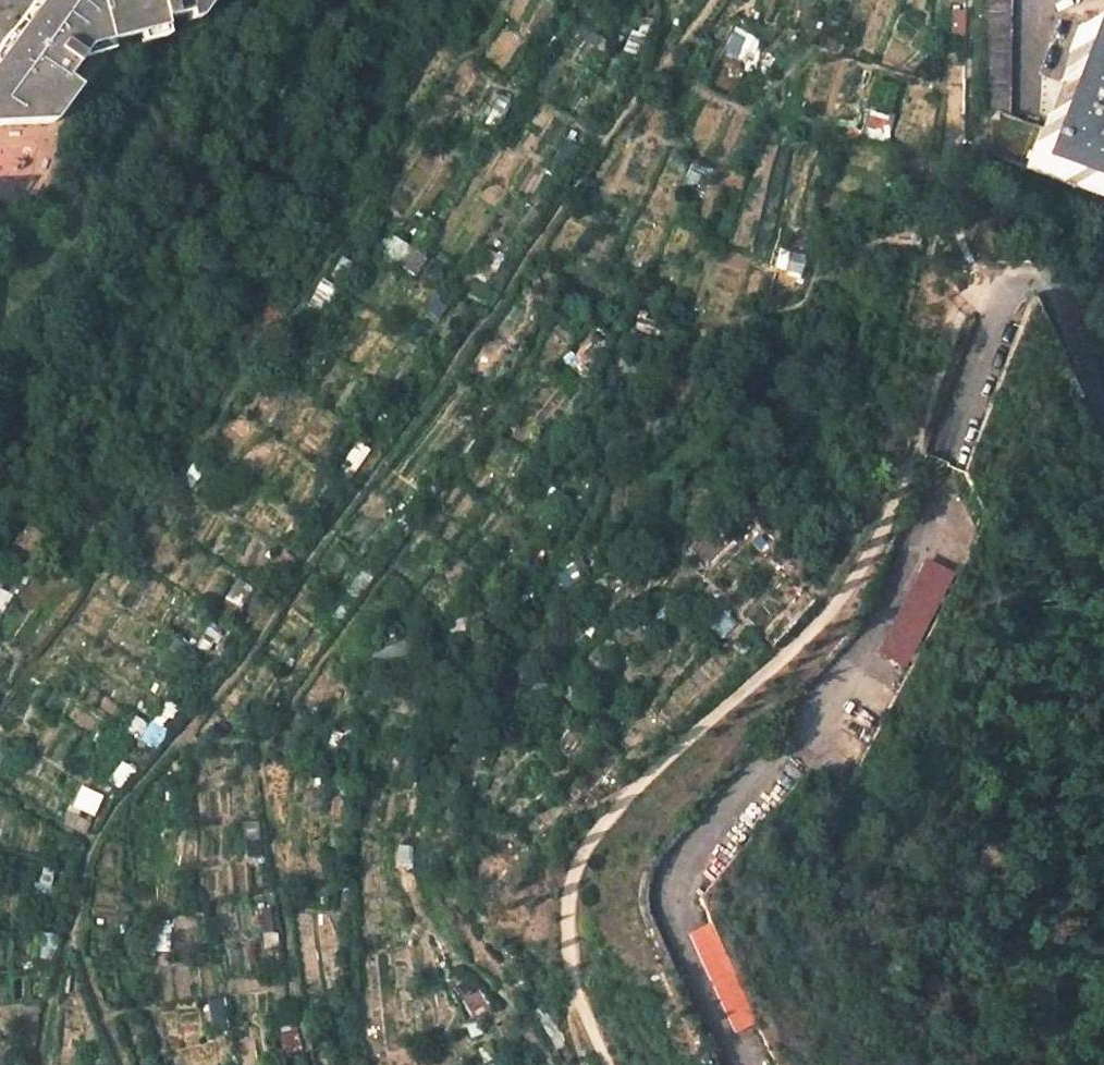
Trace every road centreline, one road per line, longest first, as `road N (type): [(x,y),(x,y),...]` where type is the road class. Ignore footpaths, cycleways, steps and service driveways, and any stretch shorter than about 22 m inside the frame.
road 1 (track): [(1003,289),(958,309),(911,459),(837,602),(632,792),(585,848),(571,886),(568,939),(579,1002),(608,1064)]

